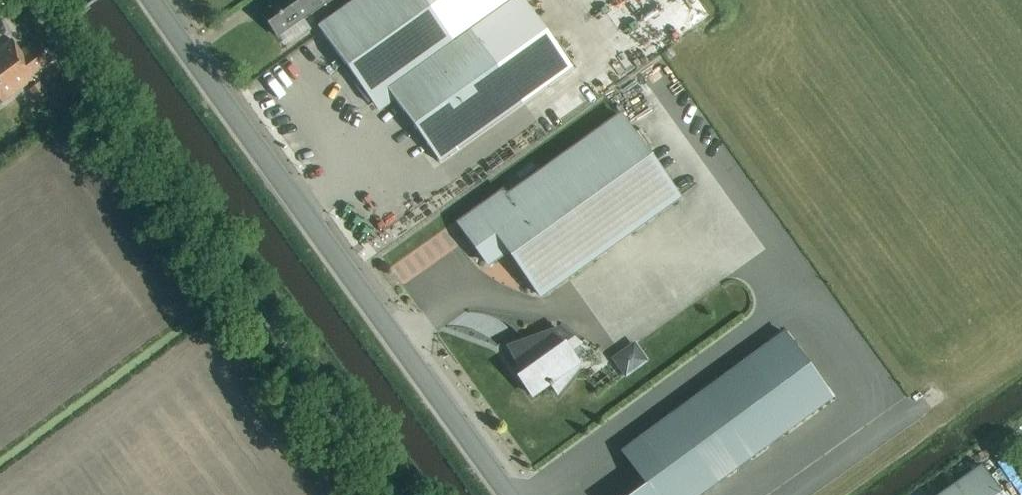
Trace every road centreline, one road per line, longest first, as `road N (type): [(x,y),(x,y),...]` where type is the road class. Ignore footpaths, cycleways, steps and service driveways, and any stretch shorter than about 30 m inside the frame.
road 1 (unclassified): [(396,494),(28,0)]
road 2 (secondary): [(508,494),(151,0)]

